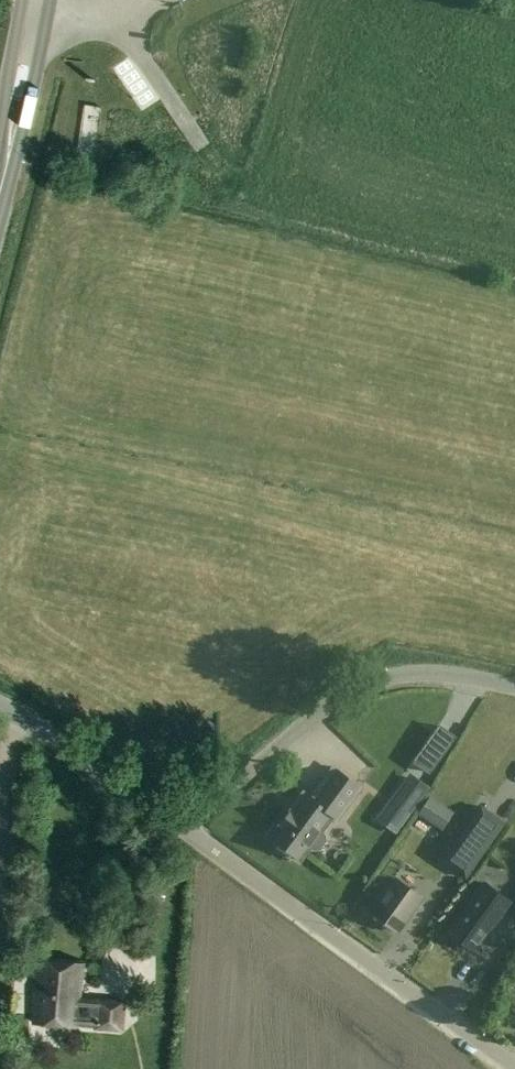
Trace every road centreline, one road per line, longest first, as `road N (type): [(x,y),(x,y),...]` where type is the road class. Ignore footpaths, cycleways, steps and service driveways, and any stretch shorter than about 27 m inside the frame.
road 1 (unclassified): [(514,1068),(176,822)]
road 2 (unclassified): [(514,687),(426,672),(349,691),(176,822)]
road 3 (unclassified): [(176,822),(0,706)]
road 4 (secondary): [(4,164),(31,90),(47,0)]
road 5 (secondary): [(20,0),(2,91),(4,164)]

